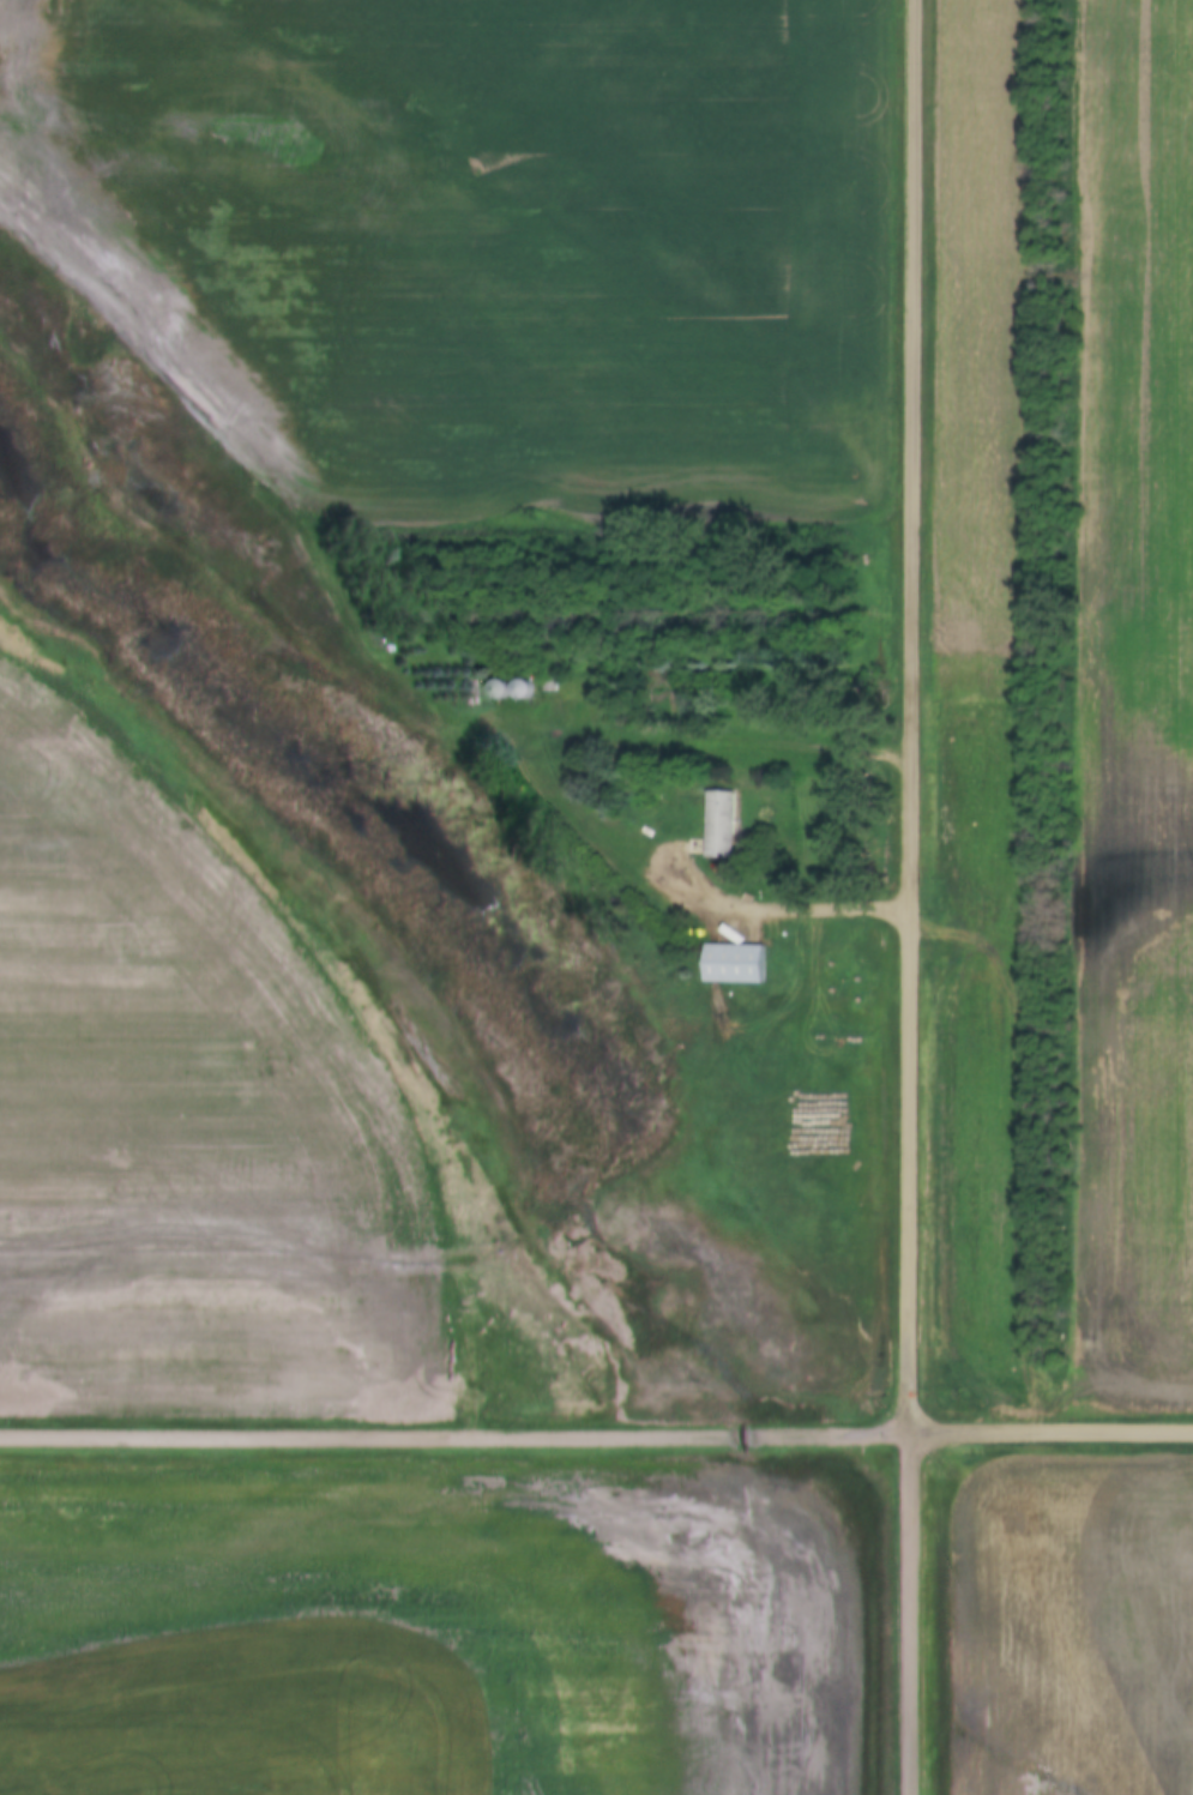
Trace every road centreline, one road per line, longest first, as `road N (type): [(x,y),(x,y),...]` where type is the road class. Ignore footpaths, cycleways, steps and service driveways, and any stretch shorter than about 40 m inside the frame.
road 1 (residential): [(910,0),(909,1794)]
road 2 (residential): [(0,1439),(1192,1436)]

